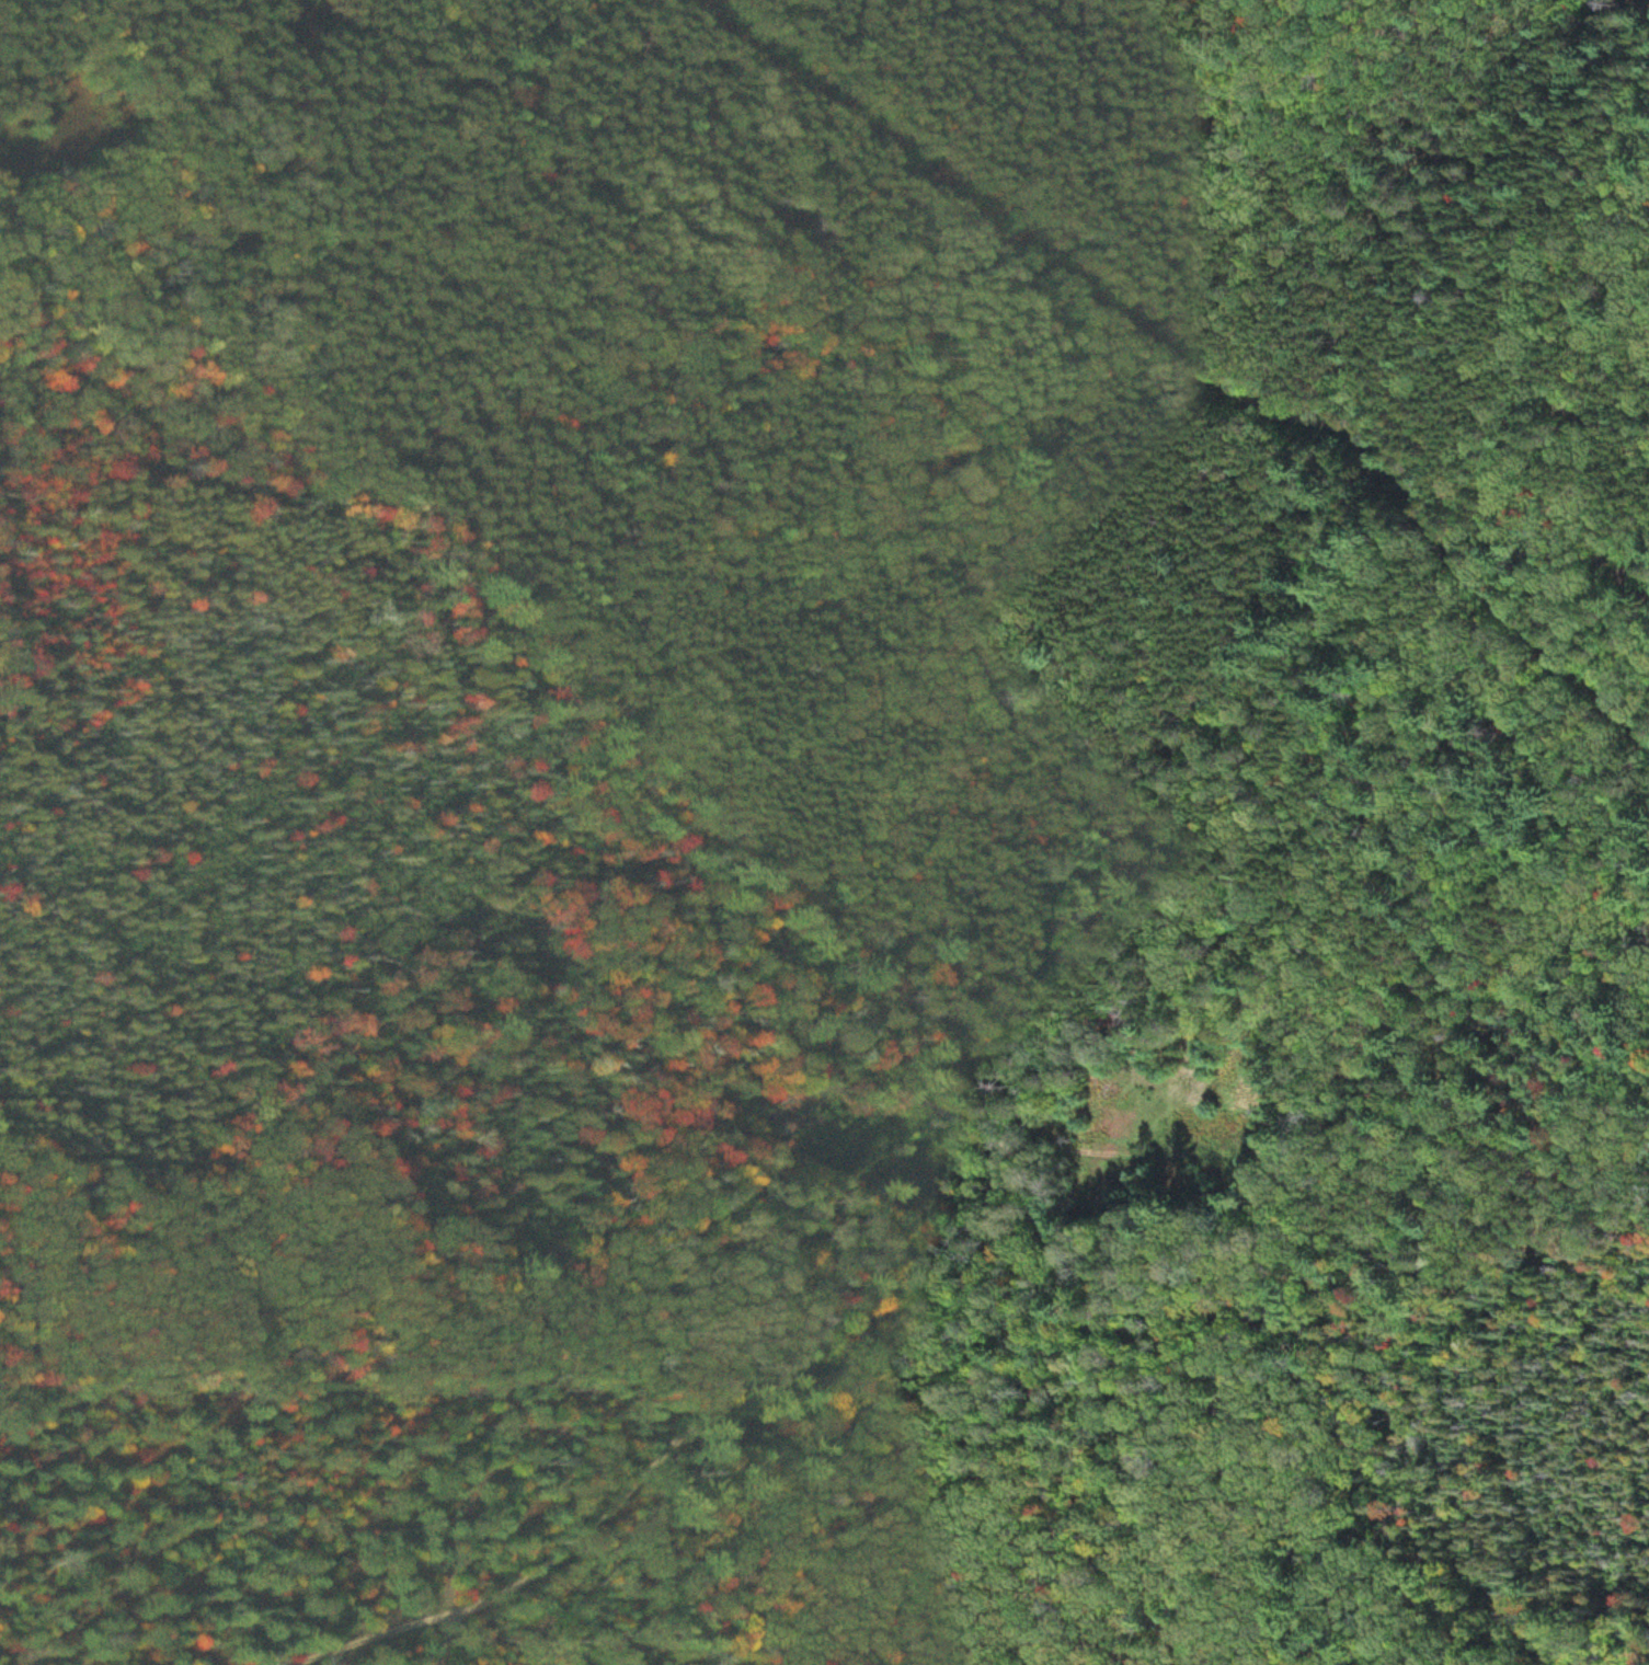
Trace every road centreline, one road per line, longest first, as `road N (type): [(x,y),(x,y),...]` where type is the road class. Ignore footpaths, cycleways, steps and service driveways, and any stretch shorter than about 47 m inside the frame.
road 1 (track): [(456,1617),(850,1400),(955,1242),(982,1176),(962,1125),(818,980),(695,791),(531,613),(0,269)]
road 2 (track): [(300,1664),(456,1617)]

